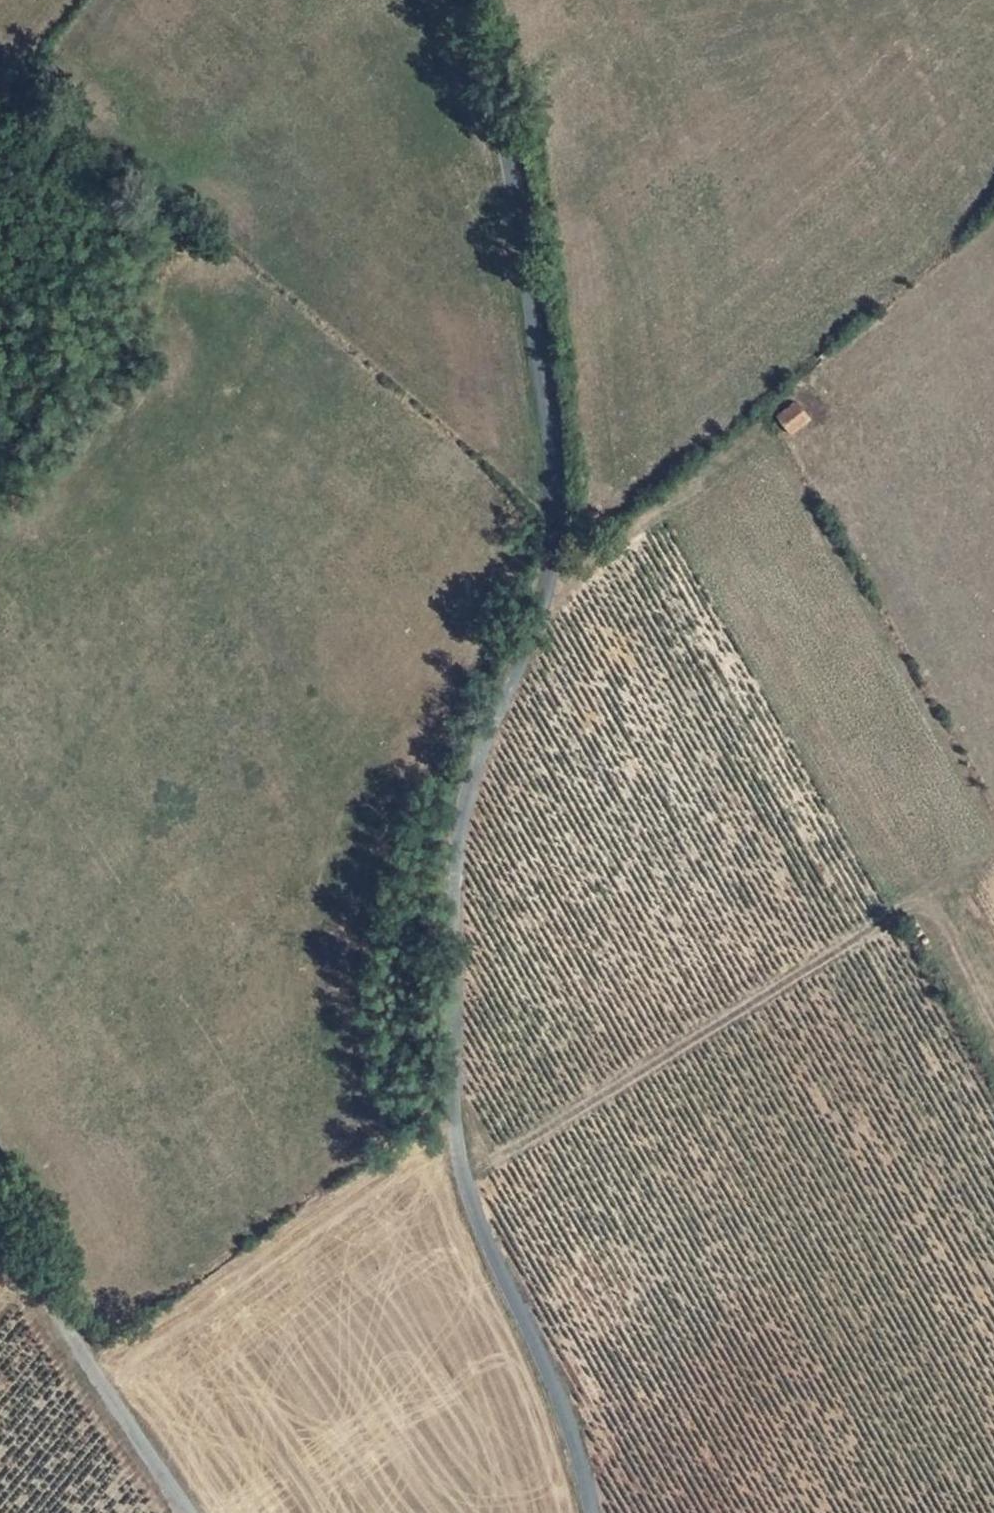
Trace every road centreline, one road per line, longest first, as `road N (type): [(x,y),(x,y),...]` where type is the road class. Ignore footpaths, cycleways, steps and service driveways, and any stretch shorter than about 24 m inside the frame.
road 1 (unclassified): [(454,0),(497,95),(556,496),(533,635),(471,789),(454,879),(450,1108),(470,1199),(566,1410),(592,1512)]
road 2 (unclassified): [(0,1231),(184,1512)]

